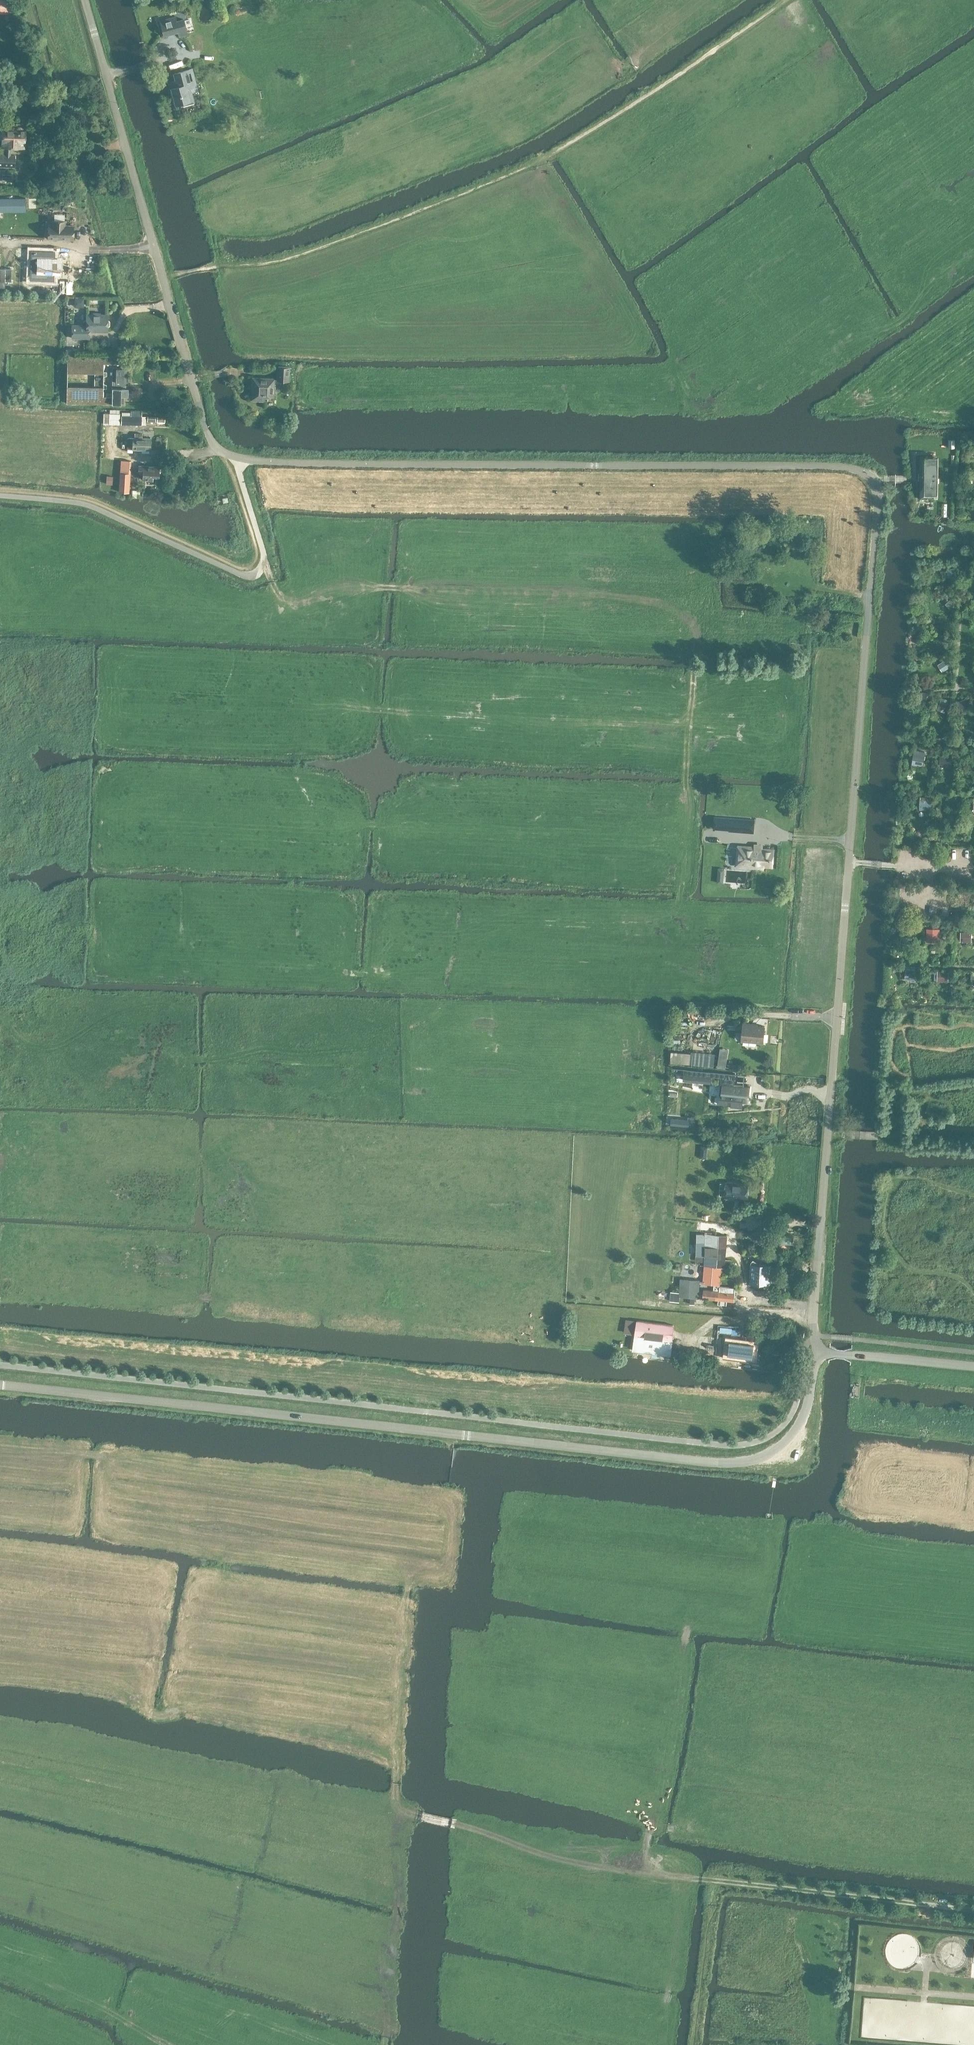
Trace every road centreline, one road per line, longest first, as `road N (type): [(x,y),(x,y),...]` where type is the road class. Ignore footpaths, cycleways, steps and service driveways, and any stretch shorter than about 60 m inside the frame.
road 1 (unclassified): [(816,1352),(878,482),(846,468),(273,464),(228,455),(206,429),(87,0)]
road 2 (unclassified): [(816,1352),(795,1434),(749,1461),(0,1386)]
road 3 (track): [(787,0),(545,161),(274,265),(203,269),(165,281)]
road 4 (track): [(717,1879),(973,1910)]
road 5 (track): [(646,1870),(589,1866),(418,1814)]
road 6 (track): [(387,2044),(390,1942),(411,1815)]
road 7 (track): [(409,1582),(397,1772)]
road 8 (unclassified): [(973,1366),(816,1352)]
road 9 (track): [(852,1987),(973,1997)]

